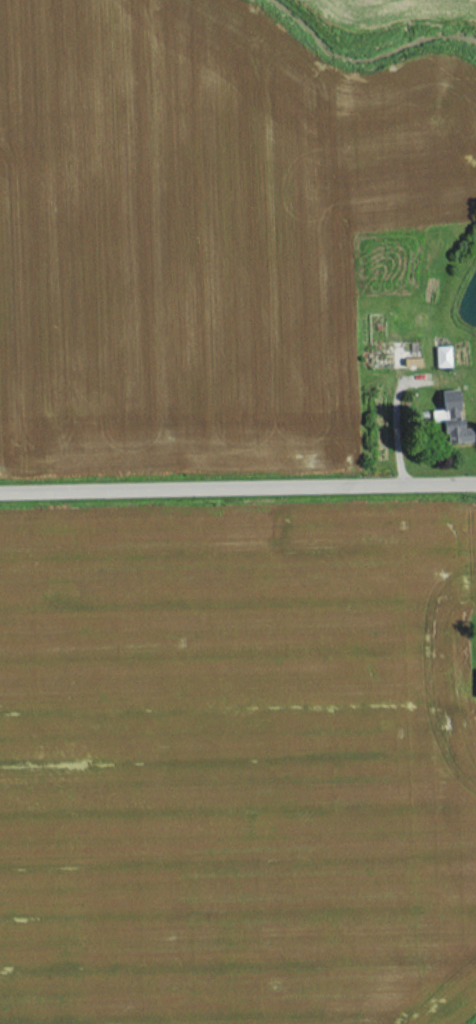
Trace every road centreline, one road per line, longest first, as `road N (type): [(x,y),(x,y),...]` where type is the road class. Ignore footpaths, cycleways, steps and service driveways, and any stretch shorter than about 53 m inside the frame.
road 1 (residential): [(475,485),(0,490)]

